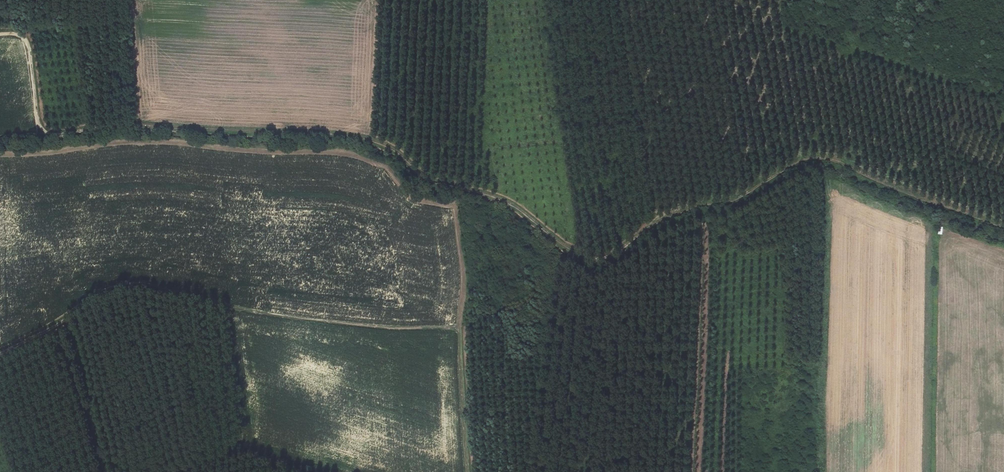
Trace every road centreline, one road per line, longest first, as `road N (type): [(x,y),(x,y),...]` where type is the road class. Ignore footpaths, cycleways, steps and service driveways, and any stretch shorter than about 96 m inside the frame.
road 1 (track): [(1003,227),(814,158),(737,199),(654,224),(611,256),(588,259),(509,205),(424,176),(369,139),(147,126),(41,131),(28,44),(19,34),(0,34)]
road 2 (track): [(470,471),(461,340),(451,328),(301,319),(132,288),(100,297),(0,354)]

